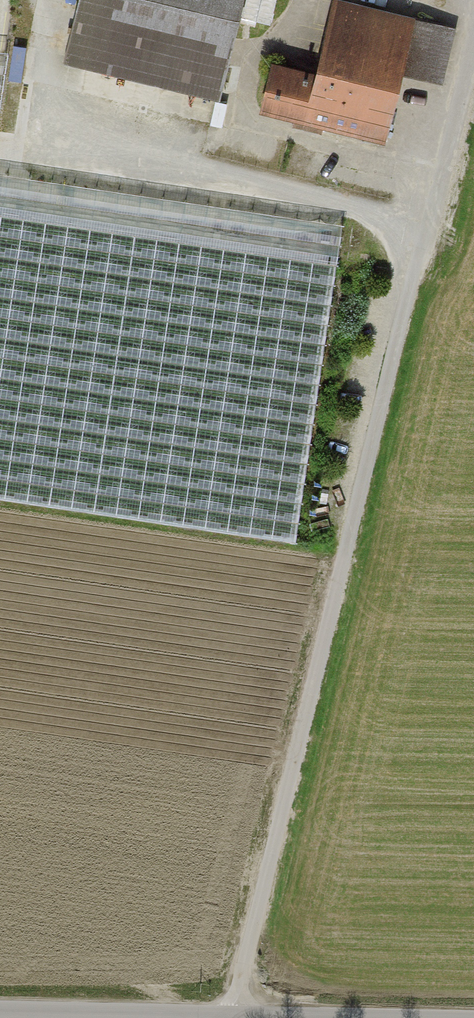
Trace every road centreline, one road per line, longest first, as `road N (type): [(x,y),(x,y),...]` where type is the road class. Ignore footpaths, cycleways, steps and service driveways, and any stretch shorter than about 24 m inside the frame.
road 1 (track): [(231,1017),(473,40)]
road 2 (track): [(50,0),(40,63),(50,111),(96,153),(428,226)]
road 3 (unclassified): [(0,1014),(179,1017)]

